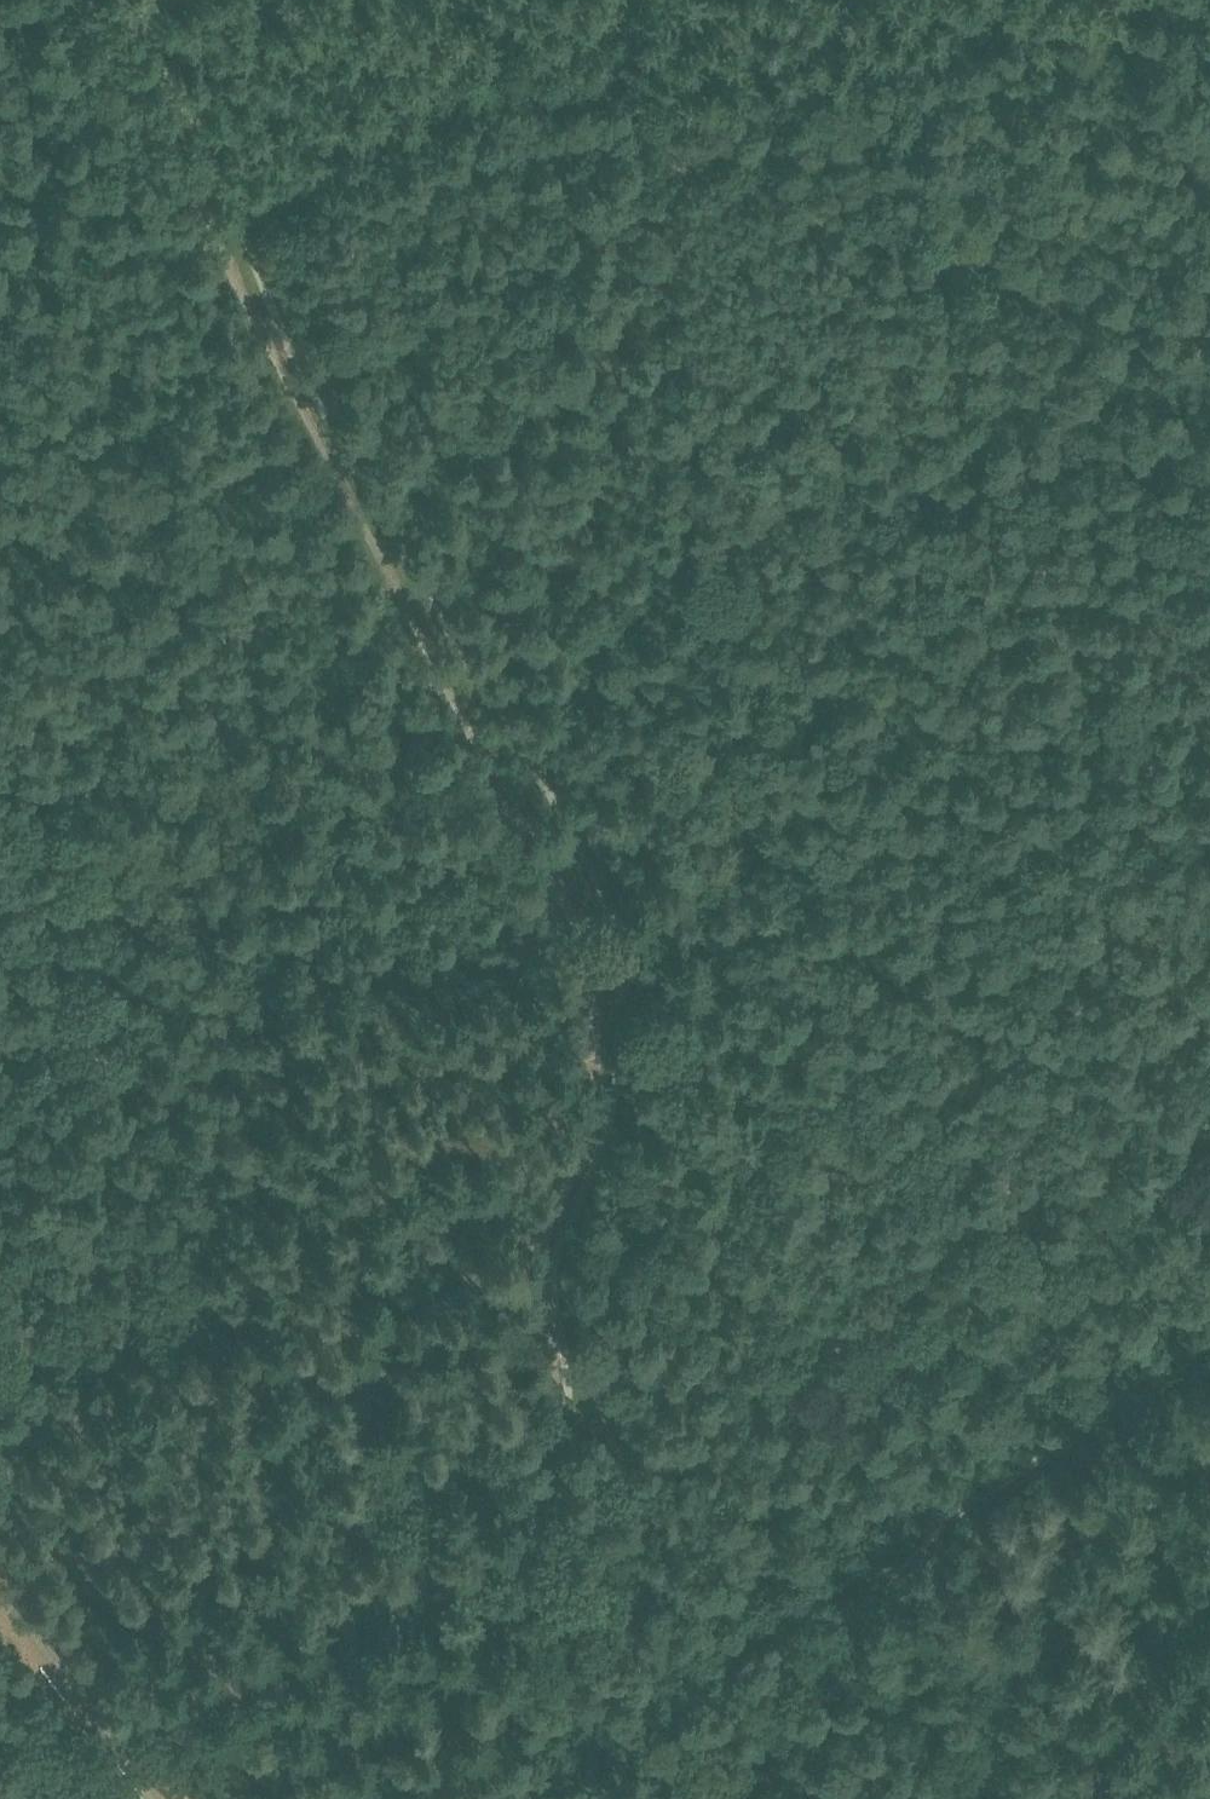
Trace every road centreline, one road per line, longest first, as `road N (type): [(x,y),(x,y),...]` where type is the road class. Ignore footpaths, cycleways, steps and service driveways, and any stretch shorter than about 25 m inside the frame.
road 1 (track): [(85,0),(586,950),(598,1032),(594,1095),(539,1273),(548,1401),(508,1616),(520,1783)]
road 2 (track): [(1209,671),(1177,670),(1147,690),(1059,786),(1000,815),(838,869),(769,851),(660,576),(650,425),(673,215),(666,140),(626,0)]
road 3 (track): [(1209,330),(1139,326),(779,205),(666,140),(613,95),(552,88),(461,96),(241,229)]
road 4 (track): [(760,1631),(1209,1352)]
road 5 (track): [(760,1631),(733,1629),(701,1607),(638,1543),(614,1446),(556,1389)]
road 6 (track): [(769,851),(611,945)]

